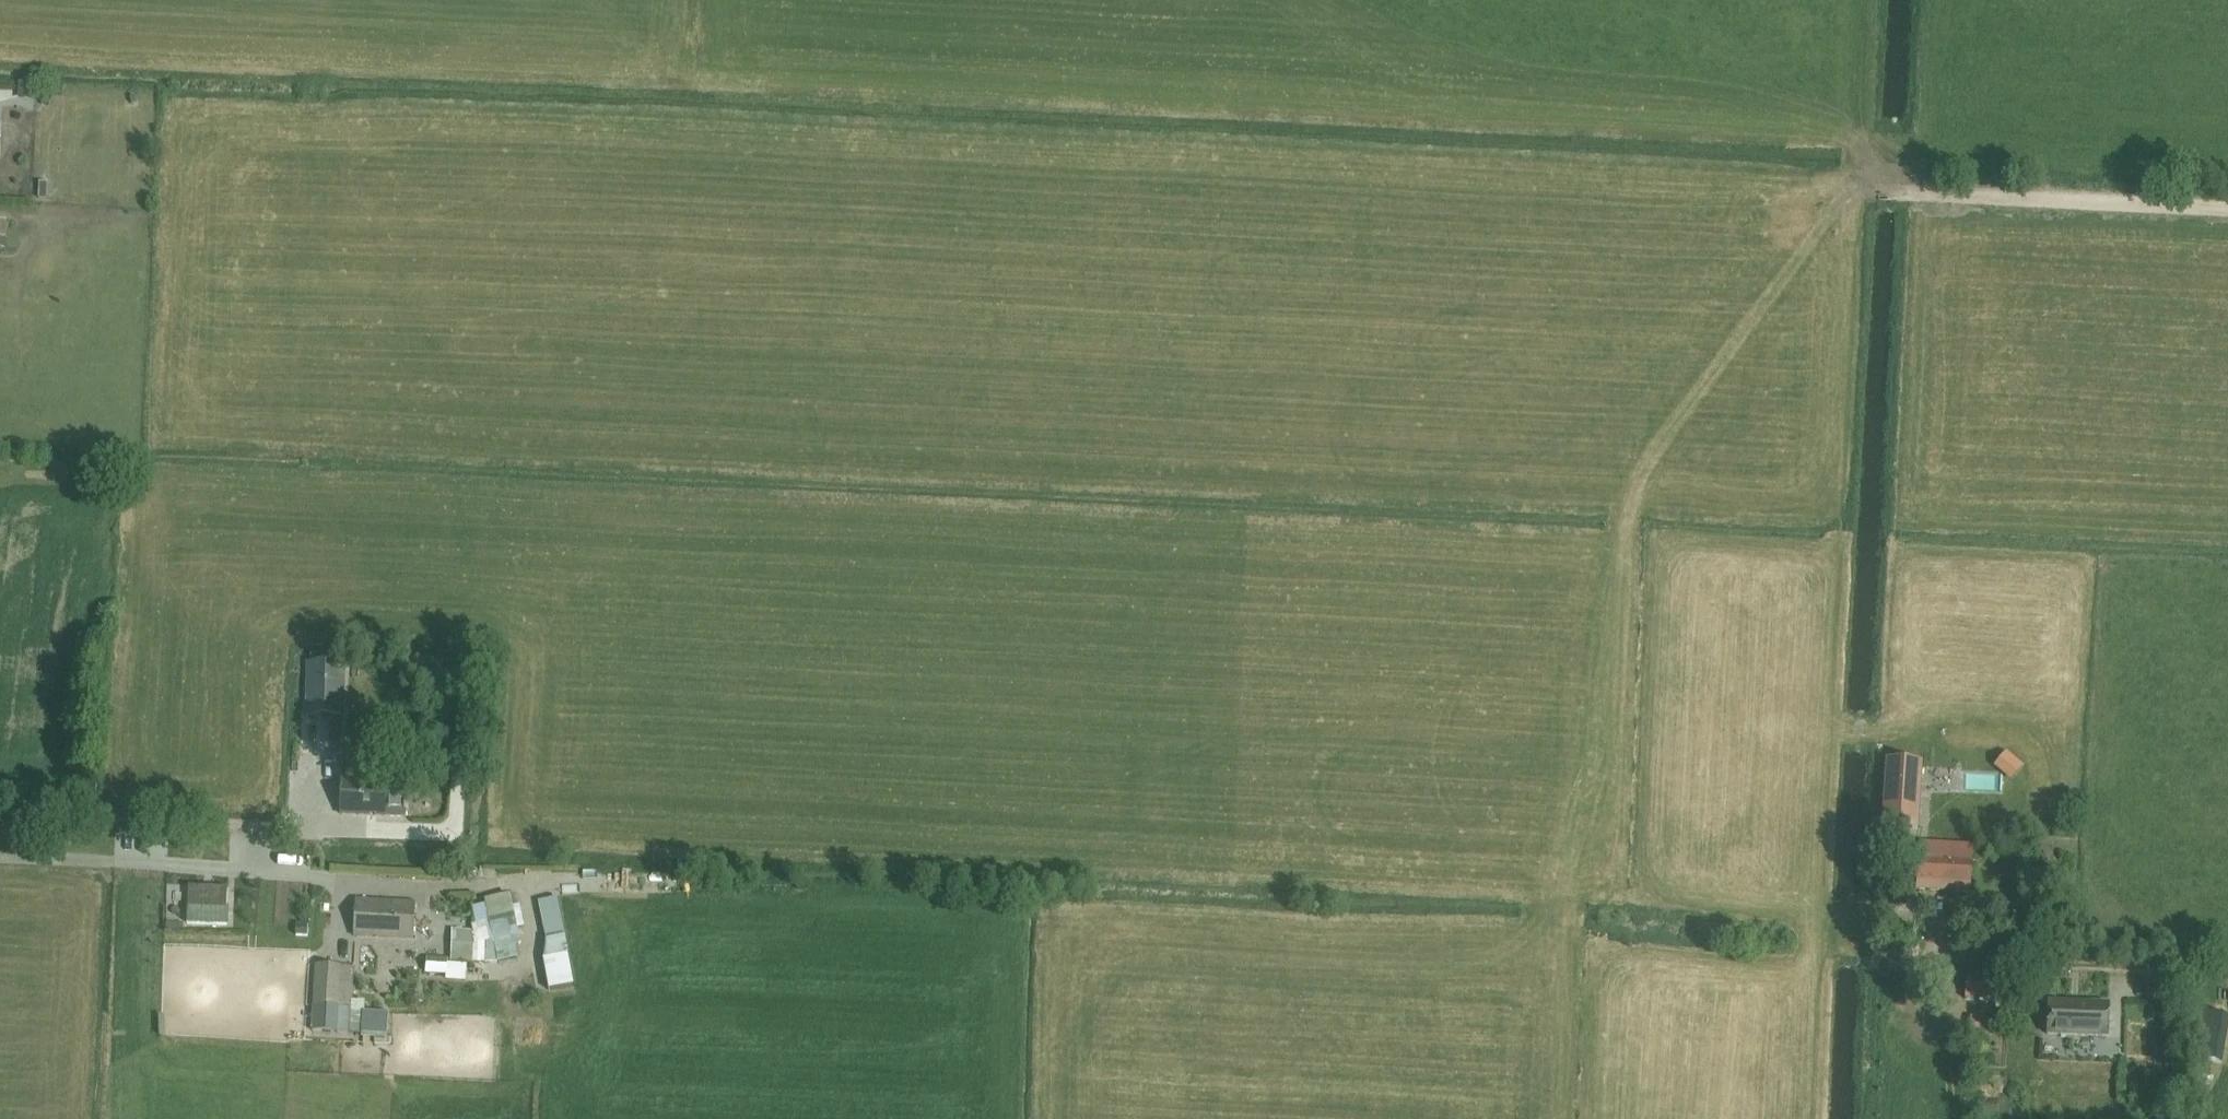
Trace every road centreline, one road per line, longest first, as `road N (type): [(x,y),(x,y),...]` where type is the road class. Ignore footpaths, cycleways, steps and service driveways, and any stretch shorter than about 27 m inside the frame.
road 1 (track): [(0,855),(429,883)]
road 2 (track): [(2227,208),(1876,186),(1841,207)]
road 3 (track): [(2227,967),(1850,948)]
road 4 (track): [(312,825),(0,813)]

